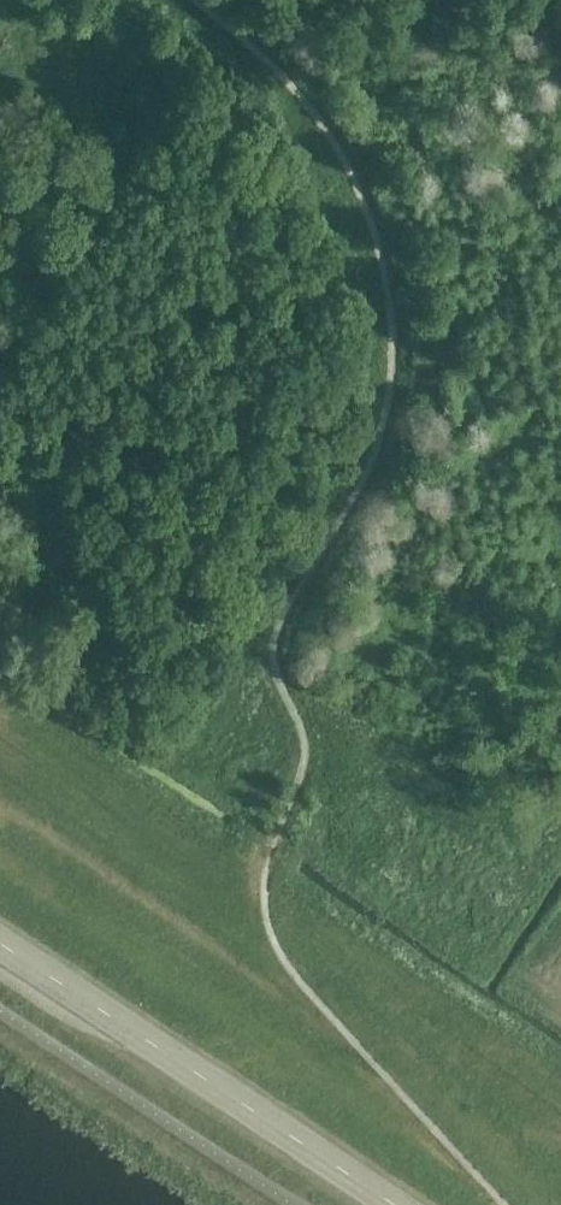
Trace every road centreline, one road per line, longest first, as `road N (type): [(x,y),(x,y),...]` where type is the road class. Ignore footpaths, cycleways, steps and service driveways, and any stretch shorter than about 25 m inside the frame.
road 1 (tertiary): [(400,1204),(0,943)]

